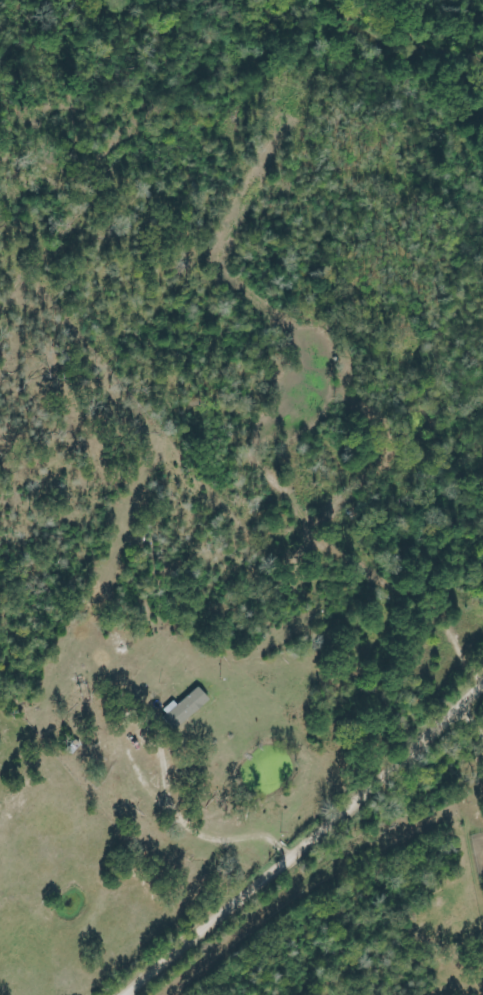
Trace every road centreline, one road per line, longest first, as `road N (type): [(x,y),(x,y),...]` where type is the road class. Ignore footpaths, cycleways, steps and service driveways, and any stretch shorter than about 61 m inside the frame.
road 1 (residential): [(133,994),(482,695)]

